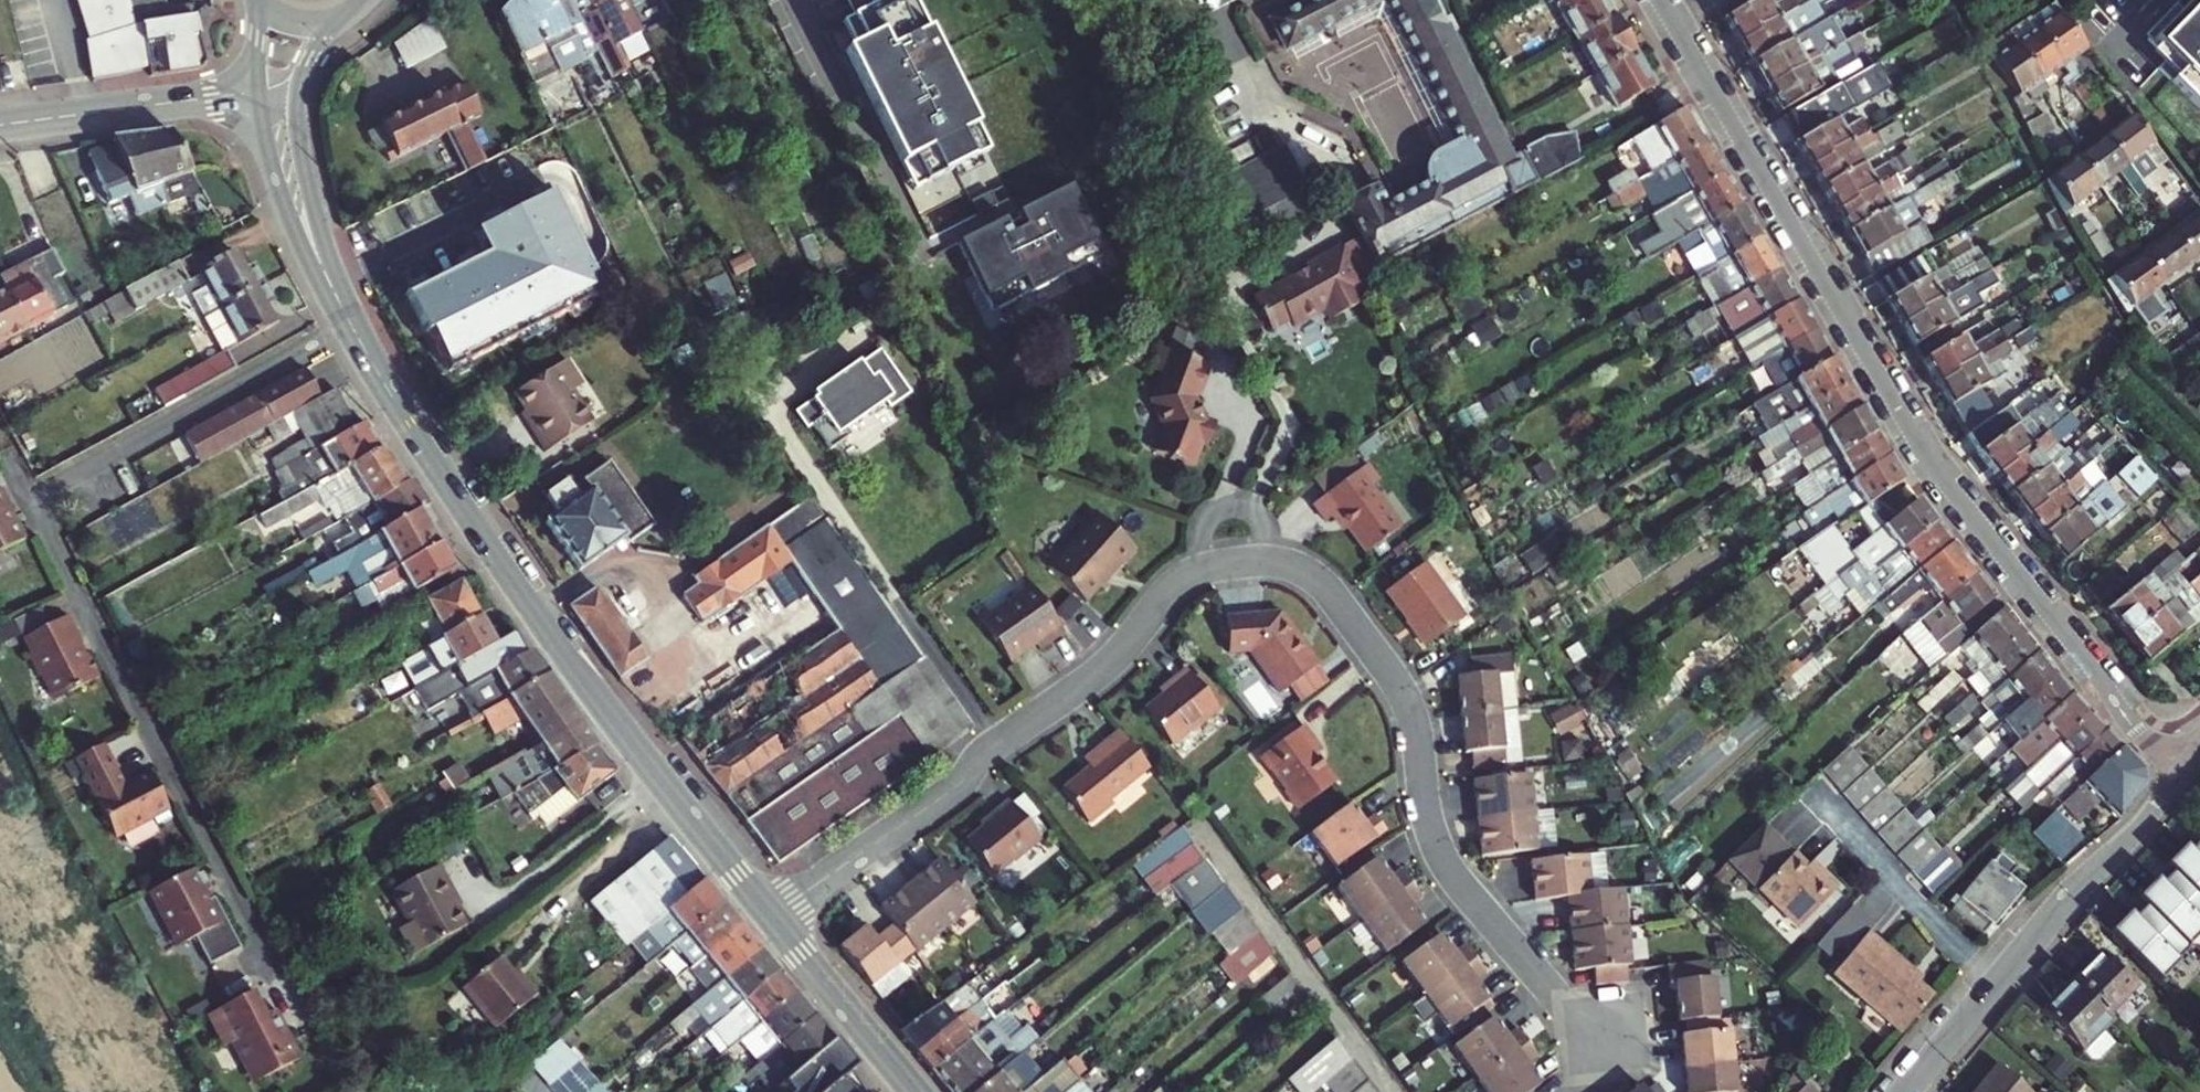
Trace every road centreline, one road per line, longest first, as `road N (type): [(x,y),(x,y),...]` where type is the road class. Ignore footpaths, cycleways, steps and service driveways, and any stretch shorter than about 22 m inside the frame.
road 1 (residential): [(773,917),(1101,670),(1176,584),(1223,564),(1276,562),(1328,590),(1400,689),(1429,833),(1443,864),(1611,1066),(1579,1091)]
road 2 (residential): [(2181,772),(2136,731),(1928,456),(1659,0)]
road 3 (secondary): [(351,326),(563,650),(773,917)]
road 4 (residential): [(29,499),(270,962)]
road 5 (tertiary): [(1906,1091),(2181,772)]
road 6 (residential): [(29,499),(351,326)]
road 7 (tertiary): [(0,125),(259,93)]
road 8 (secondary): [(259,93),(273,175),(351,326)]
road 9 (secondary): [(351,326),(309,190),(296,92)]
road 10 (secondary): [(773,917),(916,1091)]

